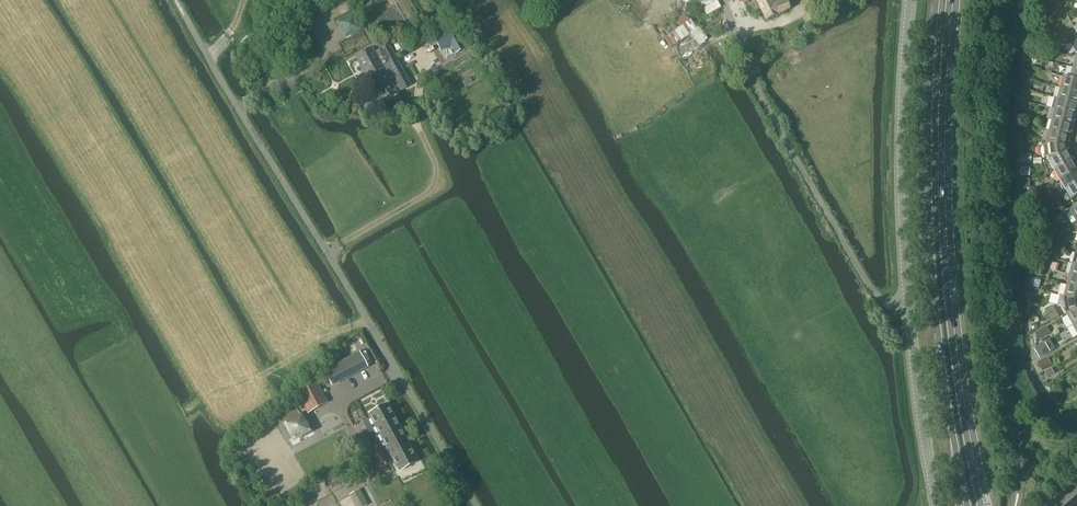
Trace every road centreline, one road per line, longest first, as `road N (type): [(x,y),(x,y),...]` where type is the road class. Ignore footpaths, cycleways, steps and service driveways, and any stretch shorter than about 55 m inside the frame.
road 1 (primary): [(982,505),(958,382),(943,214),(951,0)]
road 2 (primary): [(935,0),(927,214),(943,383),(966,505)]
road 3 (unclassified): [(937,505),(904,253),(909,0)]

